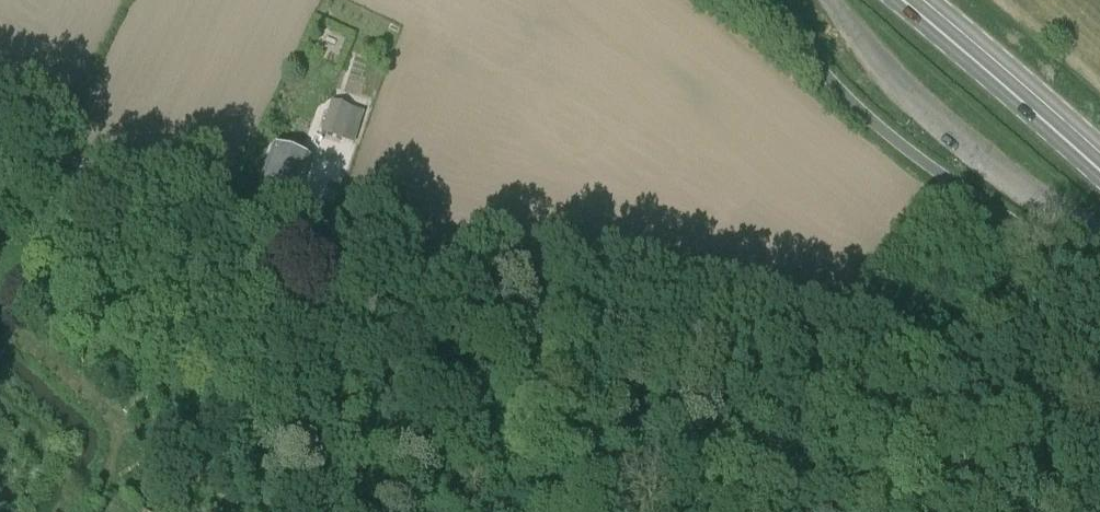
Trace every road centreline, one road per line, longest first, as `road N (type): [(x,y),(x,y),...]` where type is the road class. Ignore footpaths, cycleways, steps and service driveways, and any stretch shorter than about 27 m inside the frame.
road 1 (track): [(1099,430),(547,298),(0,145)]
road 2 (track): [(0,317),(123,424),(250,511)]
road 3 (primary): [(1099,172),(902,0)]

